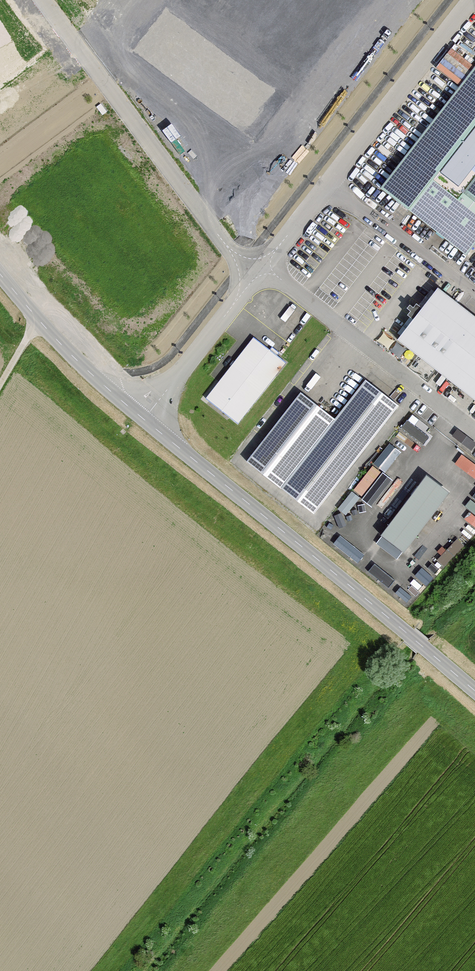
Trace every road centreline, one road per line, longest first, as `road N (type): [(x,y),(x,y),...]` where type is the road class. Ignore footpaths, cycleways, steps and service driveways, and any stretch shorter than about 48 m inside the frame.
road 1 (tertiary): [(146,417),(474,691)]
road 2 (residential): [(254,279),(472,0)]
road 3 (residential): [(43,0),(254,279)]
road 4 (tertiary): [(0,268),(146,417)]
road 5 (residential): [(146,417),(254,279)]

